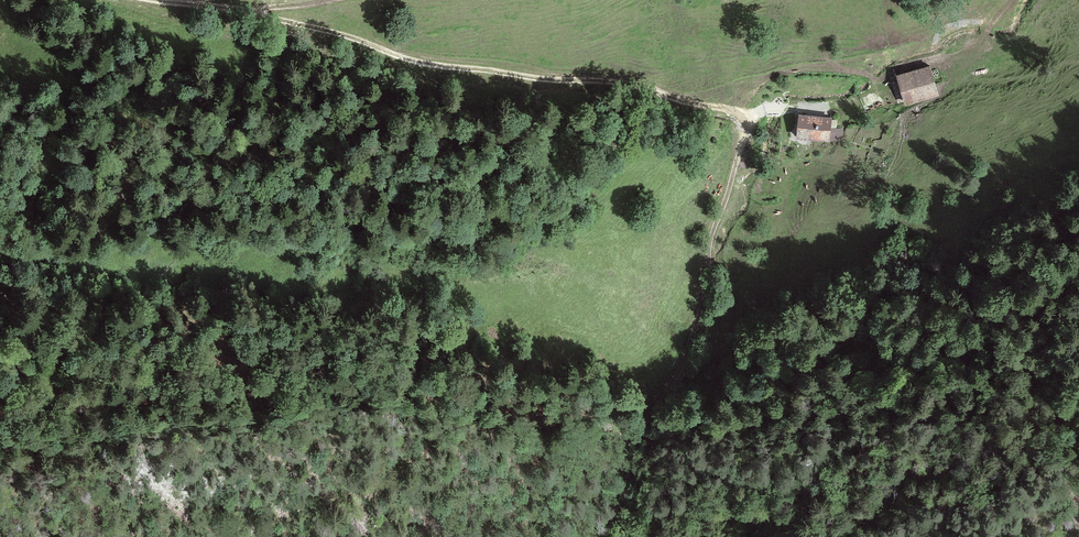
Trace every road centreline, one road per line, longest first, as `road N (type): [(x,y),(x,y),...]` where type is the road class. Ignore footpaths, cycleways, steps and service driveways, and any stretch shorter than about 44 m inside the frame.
road 1 (track): [(749,115),(625,83),(432,65),(250,10),(173,0)]
road 2 (track): [(607,536),(616,471),(654,400),(683,367),(707,296),(710,238),(749,115)]
road 3 (track): [(749,115),(859,103),(885,91)]

